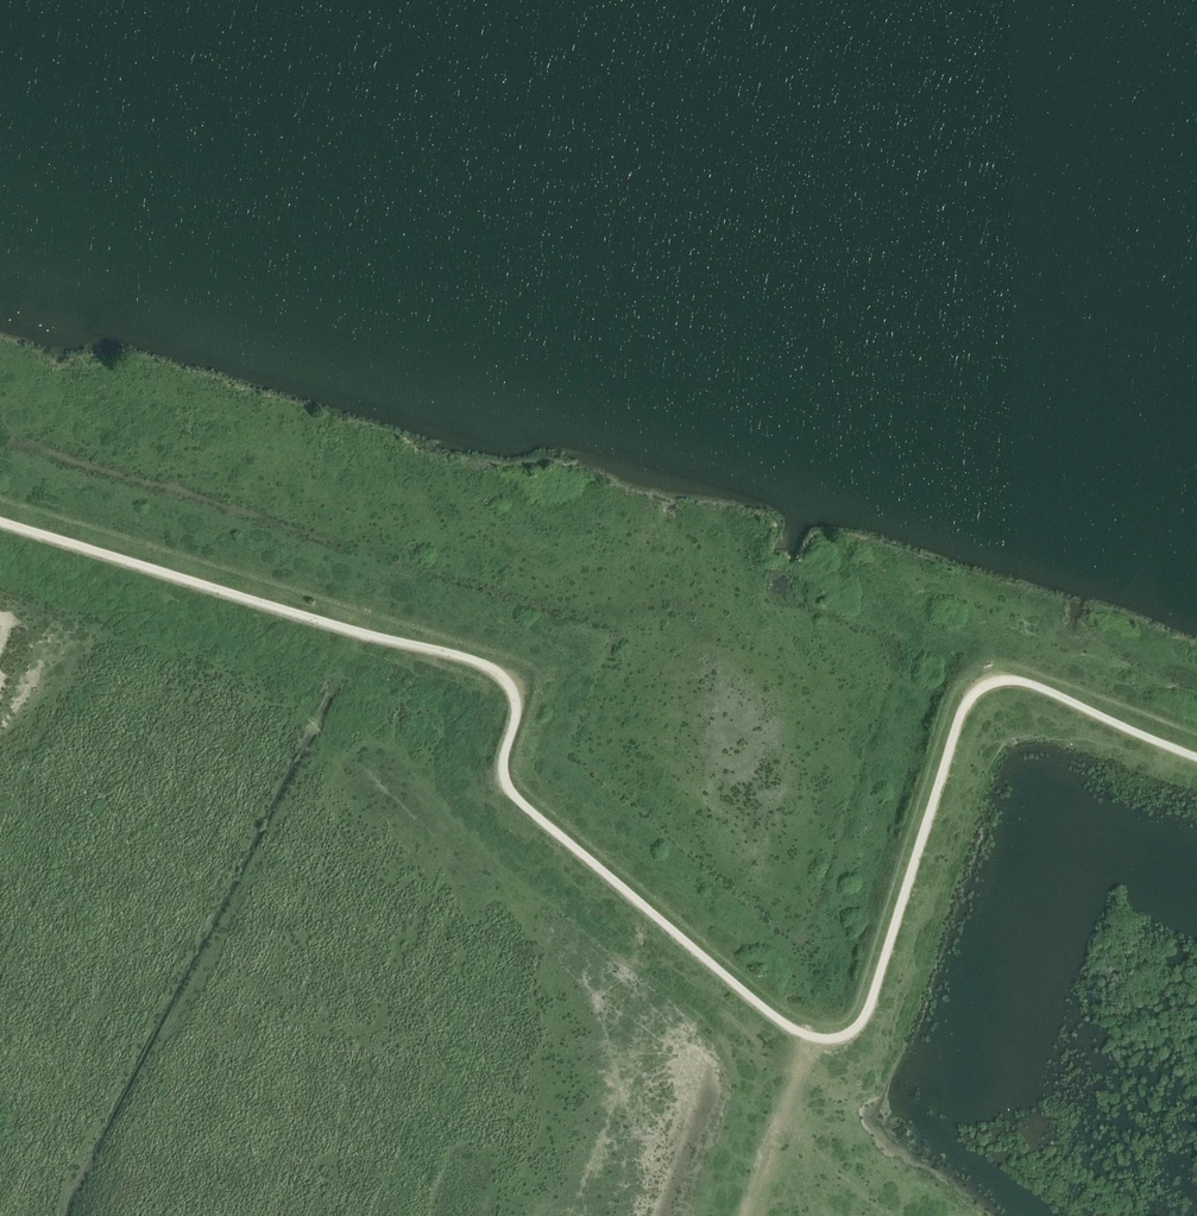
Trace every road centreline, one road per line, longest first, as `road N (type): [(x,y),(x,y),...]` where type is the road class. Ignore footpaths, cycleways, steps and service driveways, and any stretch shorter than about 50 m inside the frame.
road 1 (track): [(0,521),(494,669),(516,702),(503,762),(513,795),(764,1008),(810,1035)]
road 2 (track): [(1196,756),(1024,681),(982,685),(960,715),(864,1017),(839,1037),(810,1035)]
road 3 (track): [(772,1154),(810,1035)]

